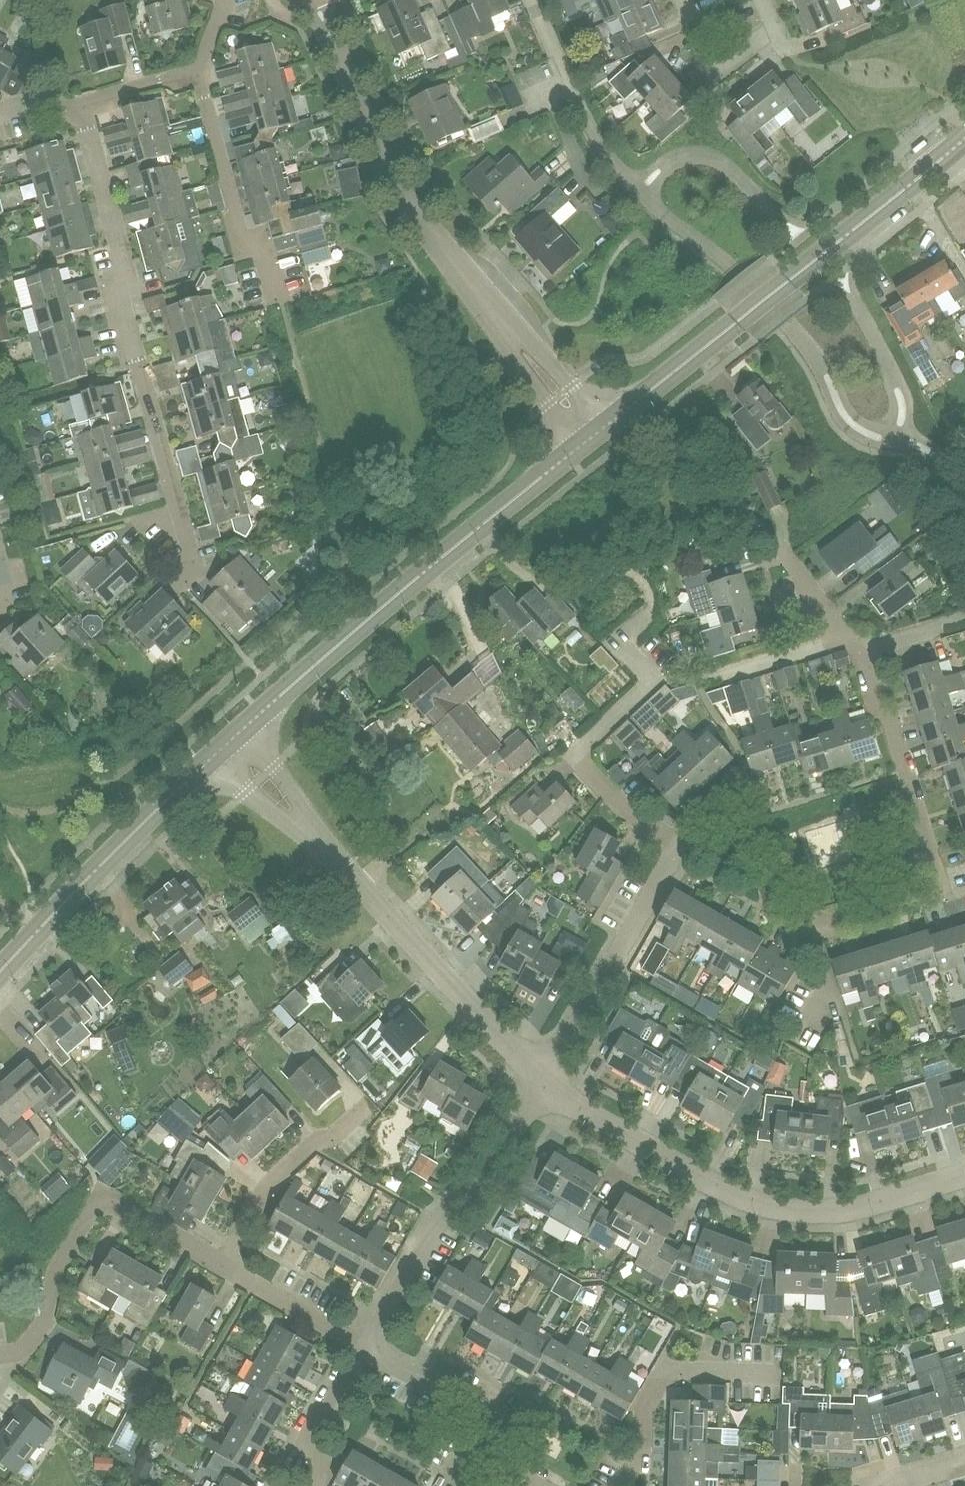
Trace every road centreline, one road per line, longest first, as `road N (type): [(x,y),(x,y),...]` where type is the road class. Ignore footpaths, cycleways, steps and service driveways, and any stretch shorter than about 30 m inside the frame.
road 1 (unclassified): [(585,442),(380,158),(316,1)]
road 2 (residential): [(187,585),(194,566),(117,283),(127,280),(80,104)]
road 3 (tertiary): [(585,442),(964,140)]
road 4 (residential): [(548,1085),(749,1200),(832,1210),(964,1178)]
road 5 (tertiary): [(248,727),(585,442)]
road 6 (residential): [(814,925),(939,886),(863,645),(836,634)]
road 7 (residential): [(304,823),(548,1085)]
road 8 (residential): [(223,1264),(103,1194),(57,1271),(45,1322),(25,1351),(0,1354)]
road 9 (residential): [(682,836),(626,806),(579,754),(655,678),(619,639),(649,611)]
road 10 (residential): [(364,1348),(450,1204),(483,1184),(548,1085)]
road 11 (tertiary): [(0,971),(212,757)]
road 12 (residential): [(548,1085),(682,836)]
road 13 (residential): [(281,298),(263,238),(244,242),(199,71)]
road 14 (residential): [(625,1485),(642,1459),(645,1404),(669,1373),(777,1372)]
road 15 (residential): [(223,1264),(245,1216),(312,1142),(369,1107)]
road 16 (residential): [(364,1348),(423,1376),(444,1374),(498,1407),(475,1449)]
road 17 (residential): [(764,0),(776,28),(718,71),(686,0)]
road 18 (residential): [(316,1485),(332,1457),(306,1441),(364,1348)]
road 19 (residential): [(364,1348),(223,1264)]
road 20 (residential): [(814,925),(760,871),(682,836)]
road 21 (residential): [(525,102),(569,84),(532,0)]
road 22 (residential): [(199,71),(80,104)]
road 23 (residential): [(722,672),(836,634)]

